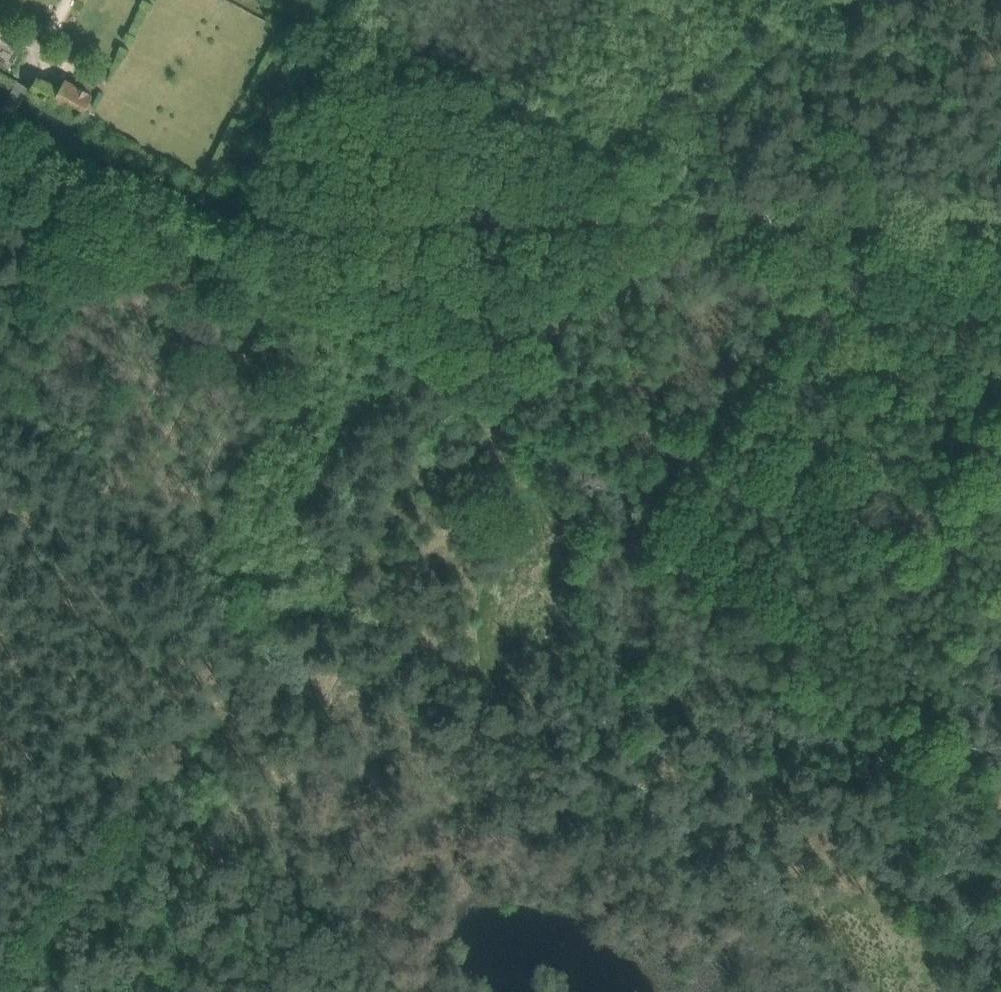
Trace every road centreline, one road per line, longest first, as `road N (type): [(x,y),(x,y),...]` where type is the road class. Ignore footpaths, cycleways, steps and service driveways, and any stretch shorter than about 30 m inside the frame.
road 1 (track): [(0,176),(252,250),(338,220),(1000,209)]

